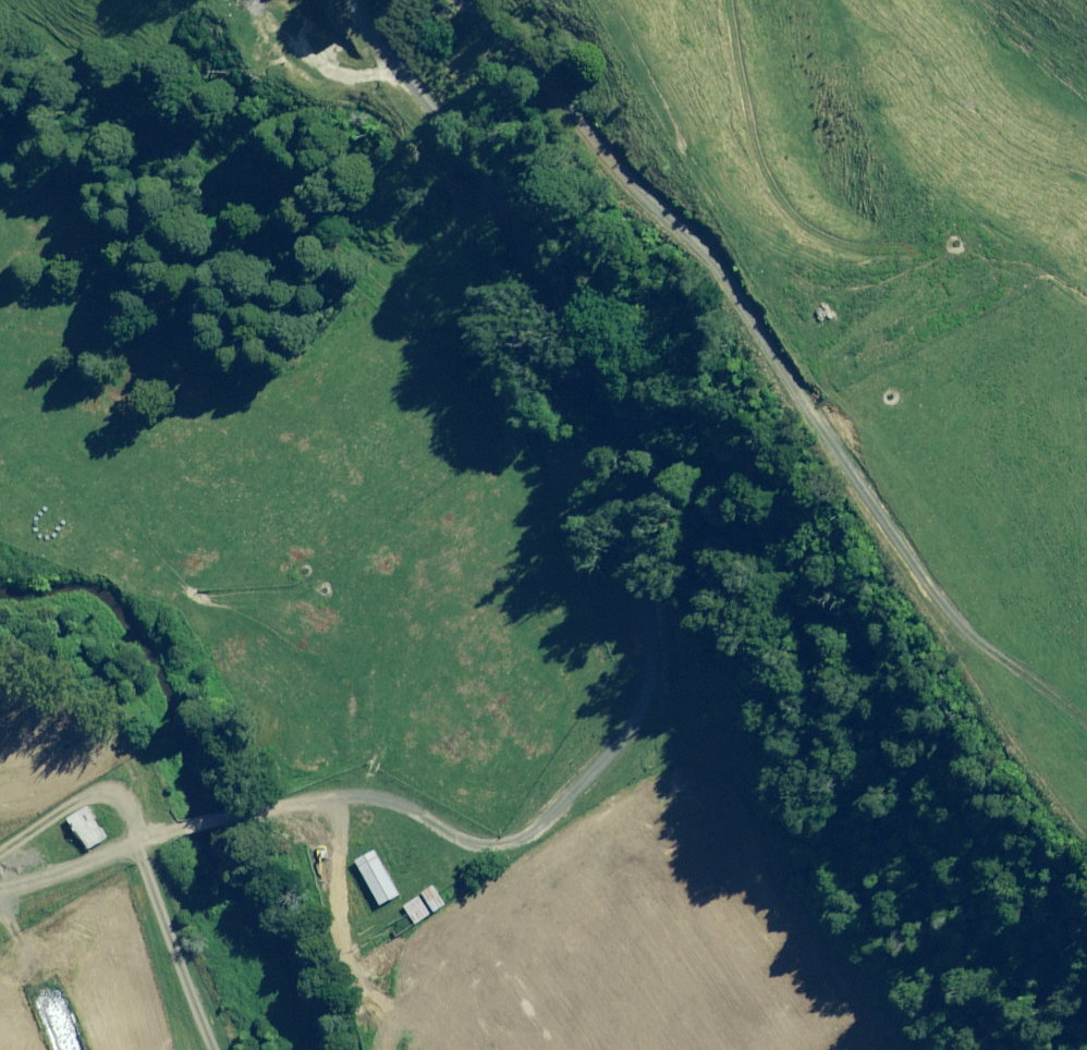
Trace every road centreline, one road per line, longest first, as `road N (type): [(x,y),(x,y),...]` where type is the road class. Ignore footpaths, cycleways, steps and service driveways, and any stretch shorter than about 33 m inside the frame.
road 1 (track): [(315,0),(344,59),(454,98),(570,277),(657,524),(651,612),(664,679),(638,733),(510,830),(385,784),(120,838)]
road 2 (track): [(1086,806),(999,688),(663,162),(446,0)]
road 3 (track): [(120,838),(210,1049)]
road 4 (track): [(120,838),(0,875)]

